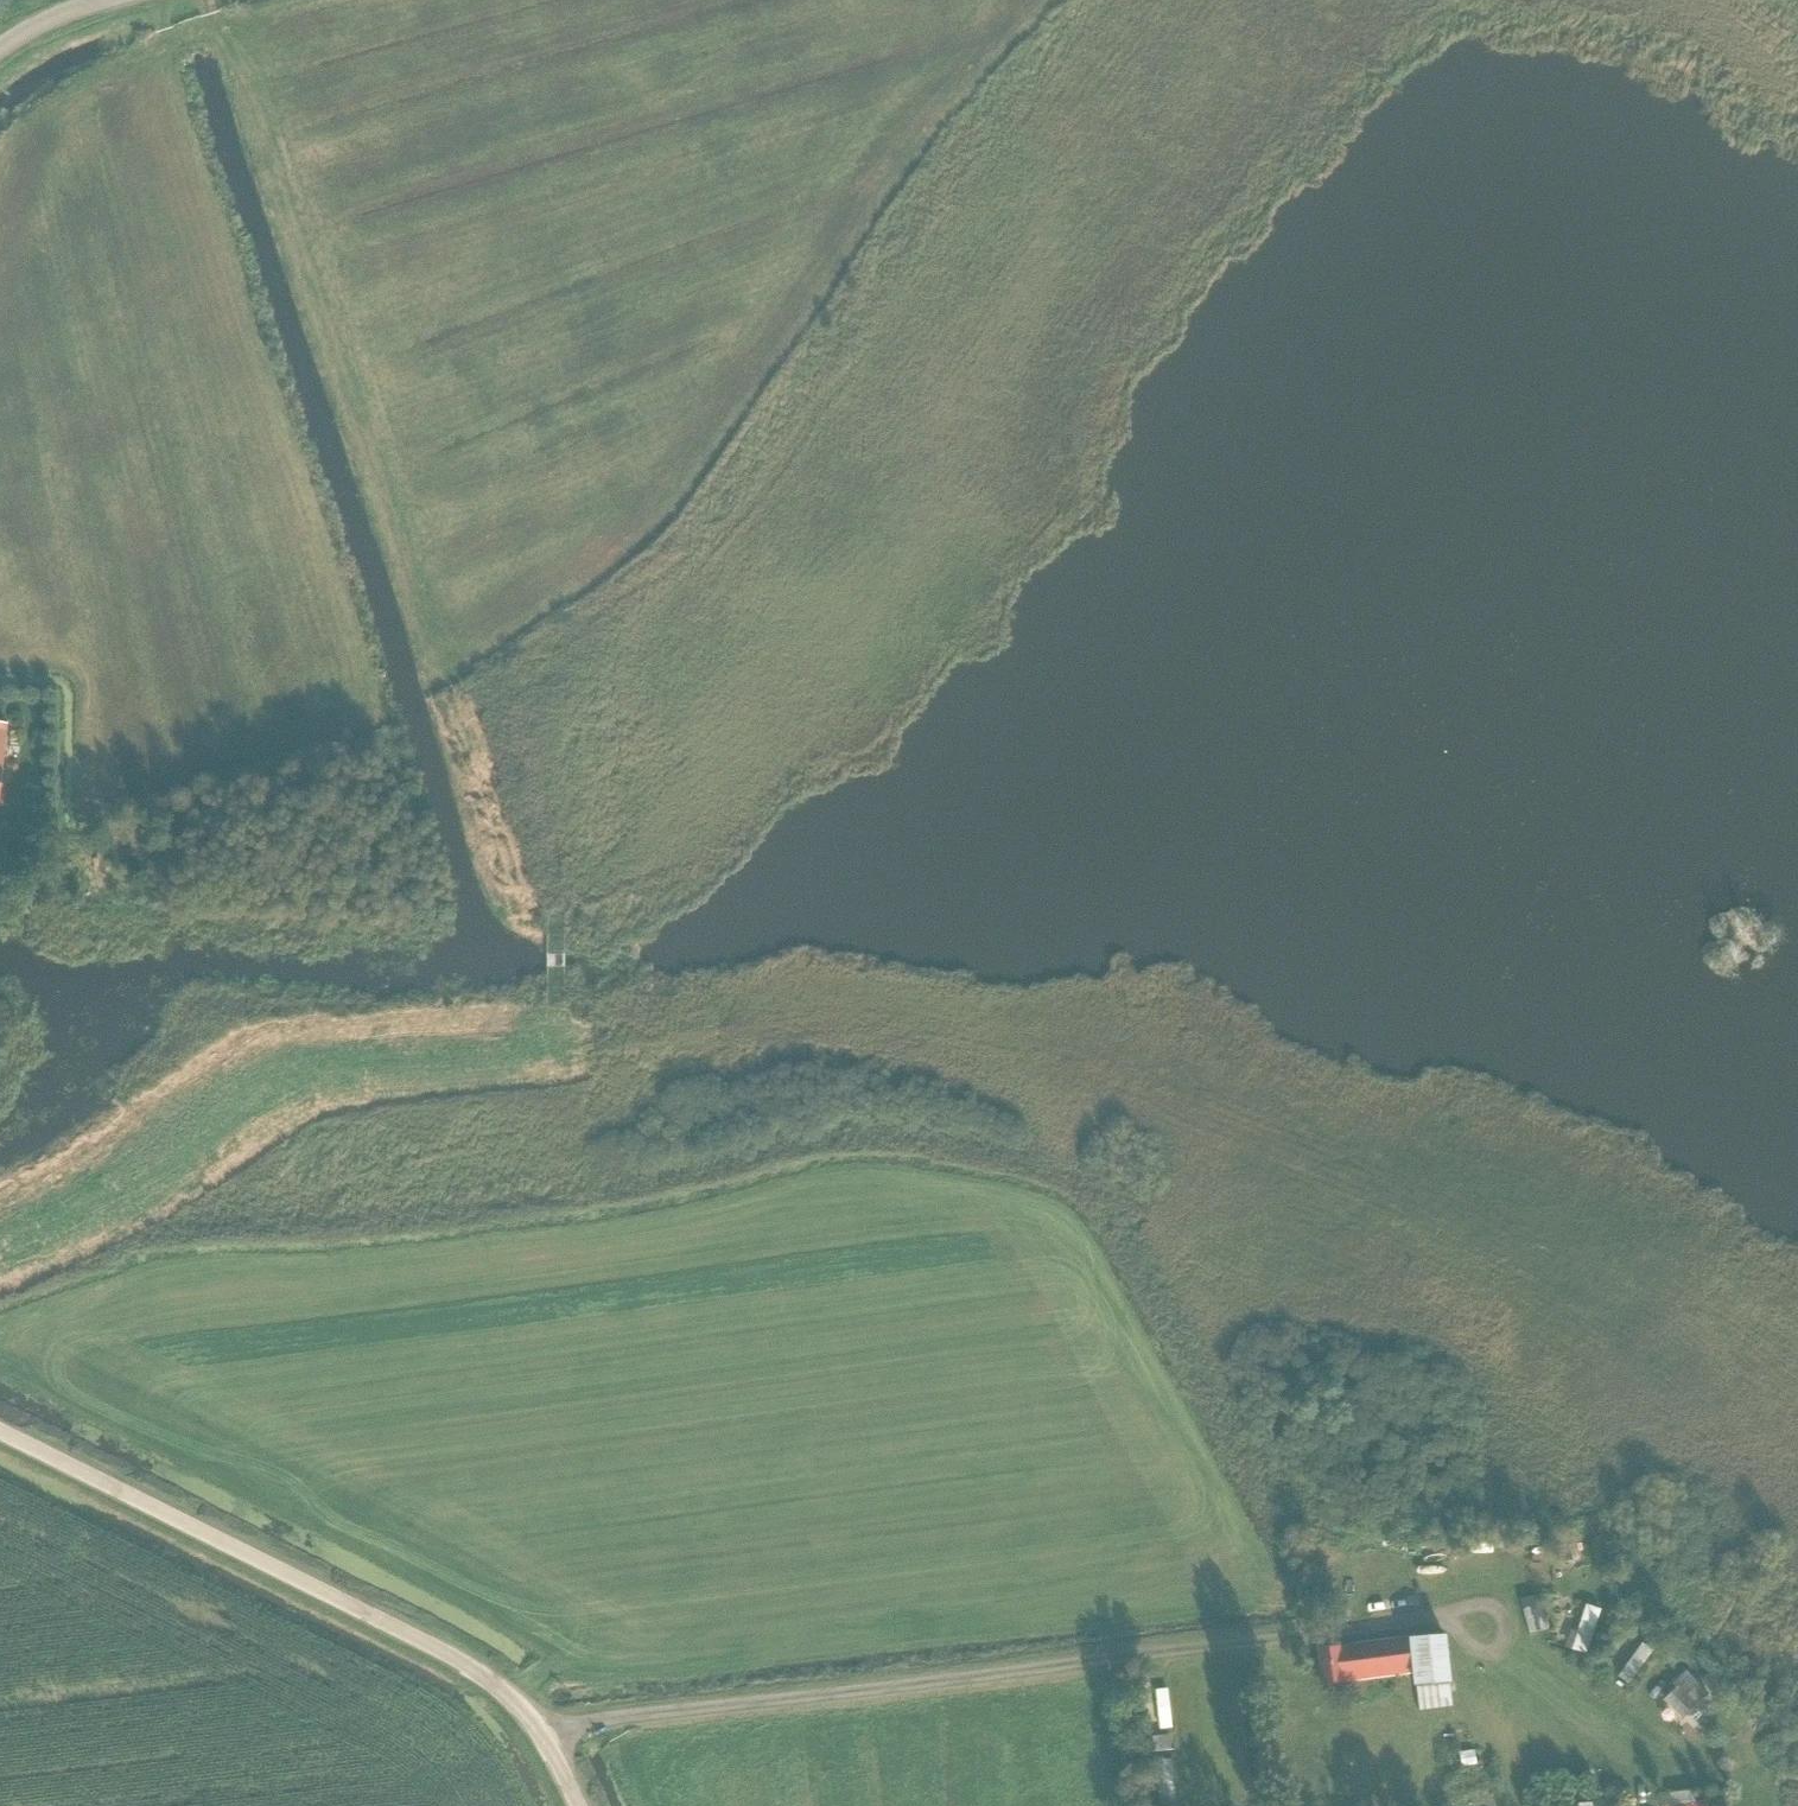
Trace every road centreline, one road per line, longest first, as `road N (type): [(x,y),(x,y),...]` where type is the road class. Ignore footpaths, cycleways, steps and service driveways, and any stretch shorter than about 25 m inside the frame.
road 1 (track): [(543,1738),(571,1723),(1327,1634)]
road 2 (tertiary): [(578,1805),(535,1725),(460,1661),(0,1431)]

